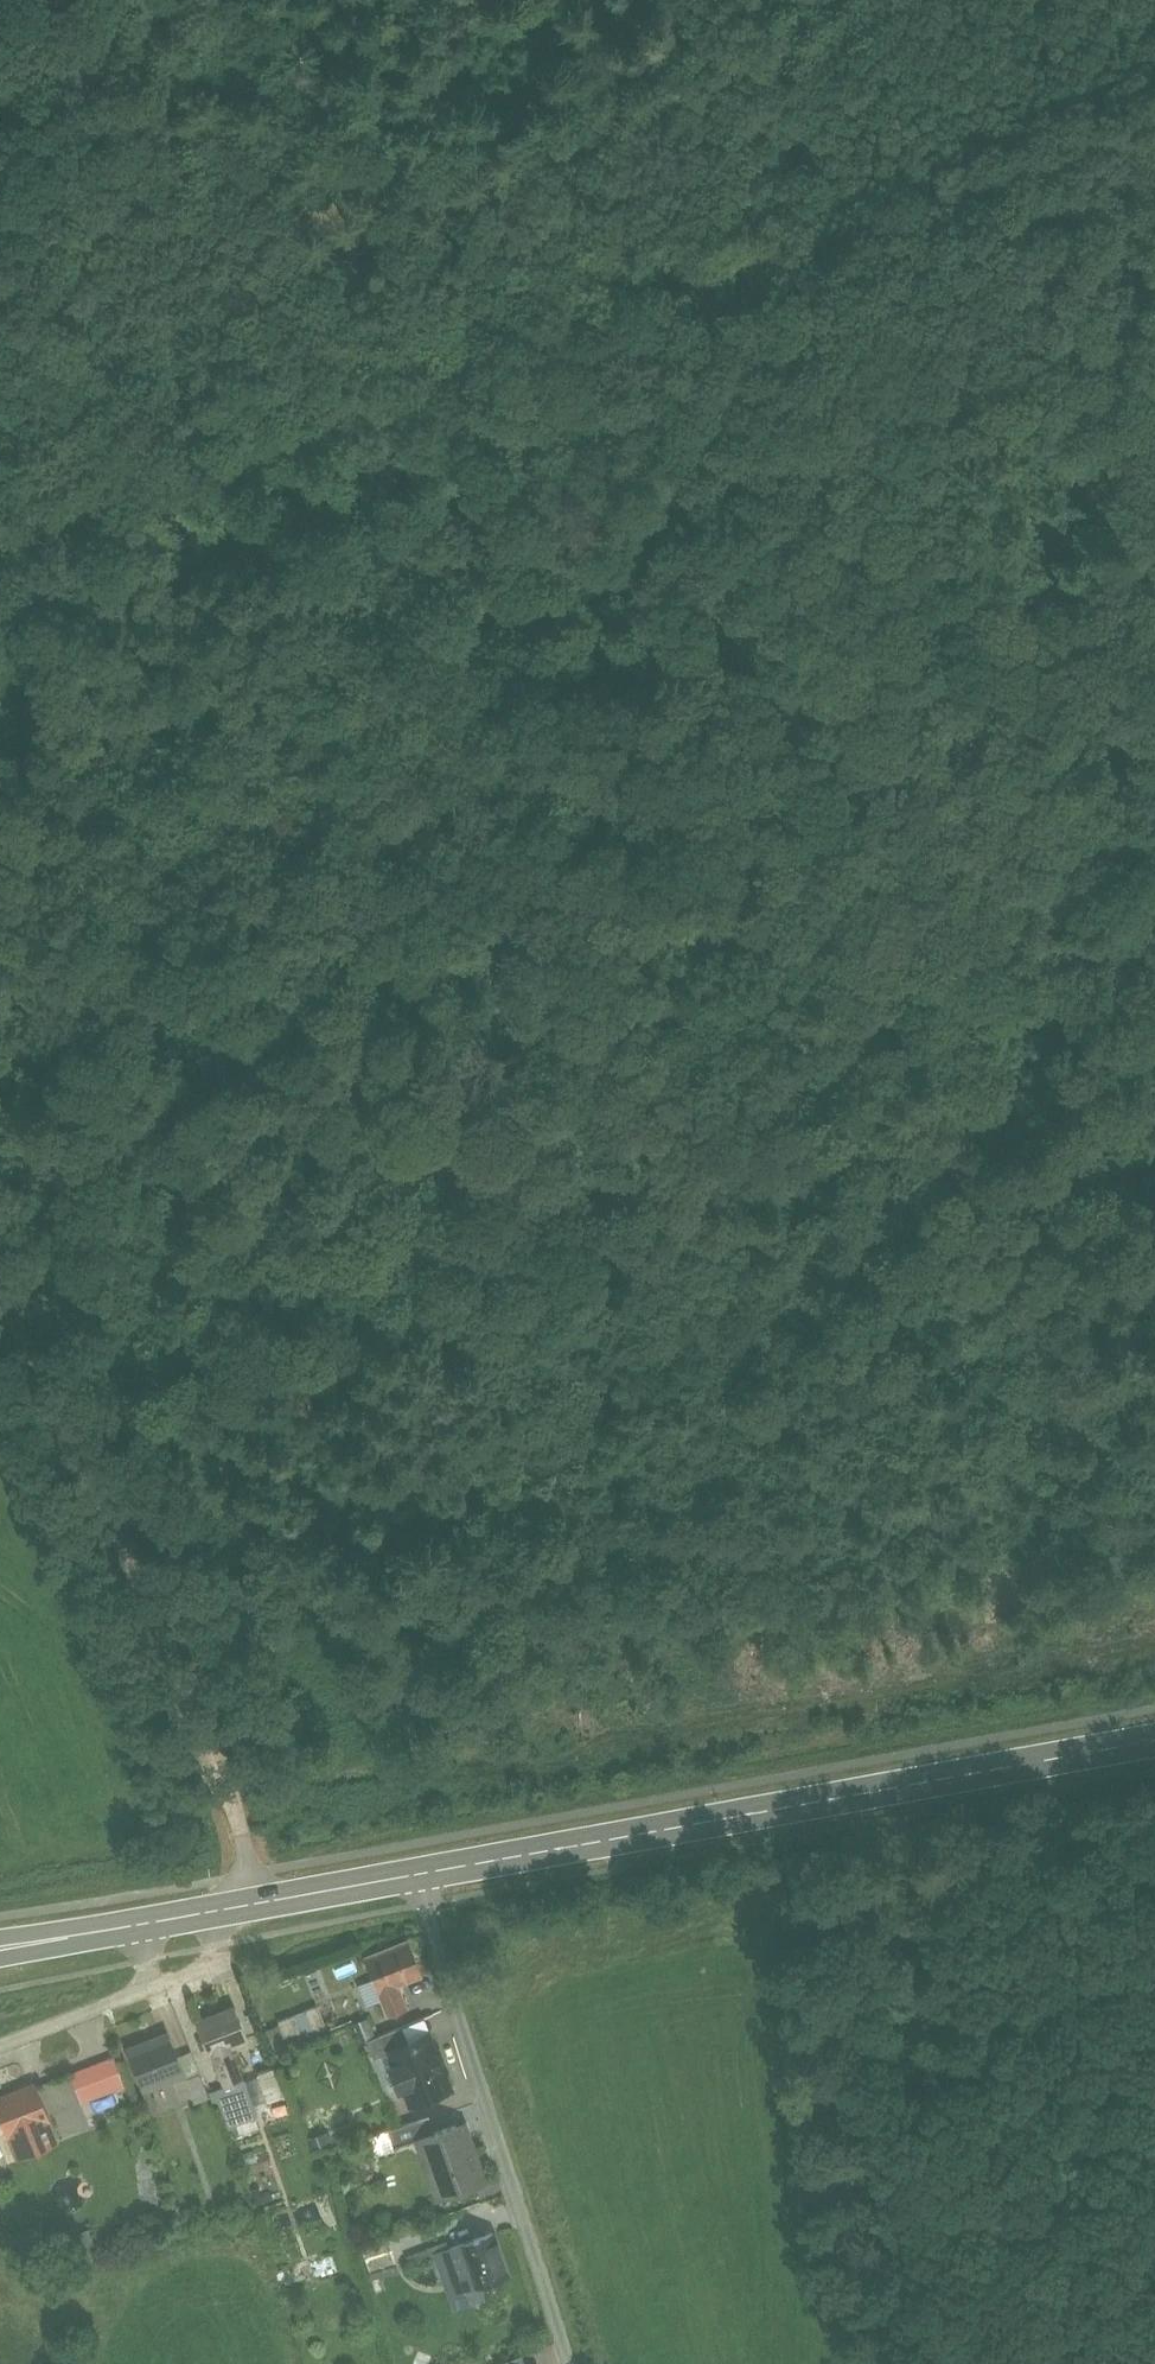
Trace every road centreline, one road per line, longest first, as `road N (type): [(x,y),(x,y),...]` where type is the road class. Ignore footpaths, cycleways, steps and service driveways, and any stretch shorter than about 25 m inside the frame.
road 1 (secondary): [(1154,1753),(798,1823),(417,1886)]
road 2 (track): [(0,1301),(204,1736),(259,1910)]
road 3 (residential): [(417,1886),(567,2363)]
road 4 (residential): [(0,2057),(229,1976),(212,1919)]
road 5 (secondary): [(212,1919),(0,1956)]
road 6 (secondary): [(417,1886),(212,1919)]

